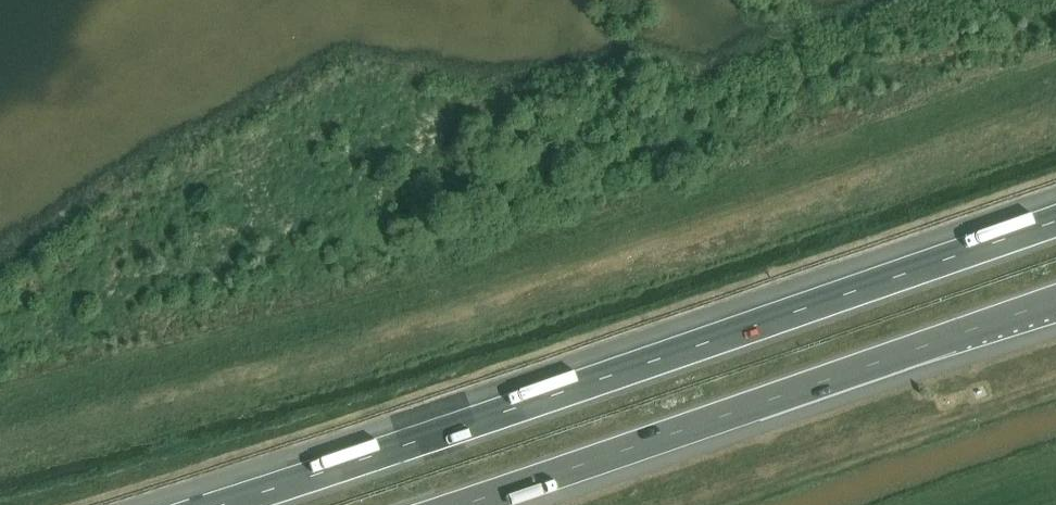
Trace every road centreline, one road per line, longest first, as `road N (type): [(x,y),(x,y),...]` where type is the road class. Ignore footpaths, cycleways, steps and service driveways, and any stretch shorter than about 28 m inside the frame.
road 1 (motorway): [(1055,210),(198,504)]
road 2 (motorway): [(460,504),(1055,298)]

